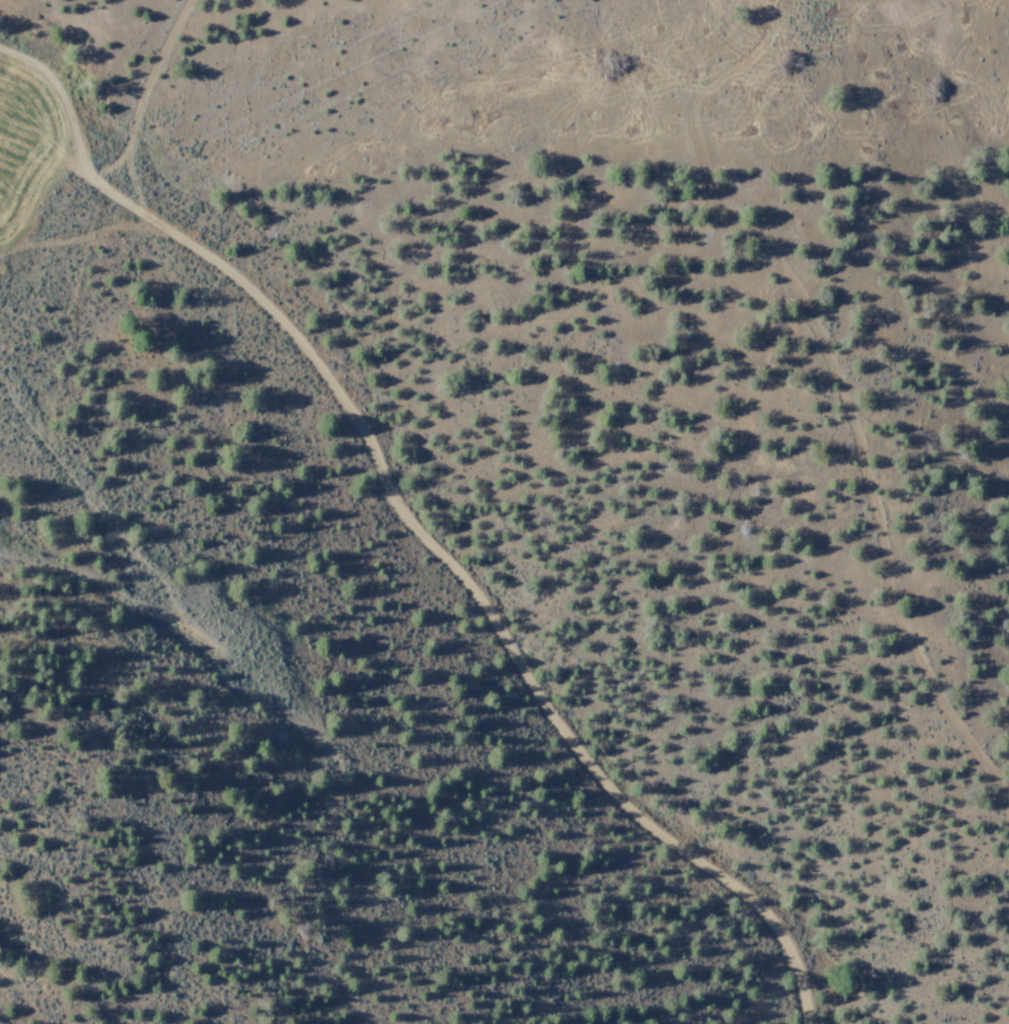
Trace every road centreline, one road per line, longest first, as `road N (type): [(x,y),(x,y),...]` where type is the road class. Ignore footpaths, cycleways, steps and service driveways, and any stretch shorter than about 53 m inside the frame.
road 1 (track): [(804,1023),(783,939),(744,895),(602,782),(536,696),(491,610),(388,493),(363,431),(294,335),(223,265),(83,170),(67,109),(33,59),(0,48)]

